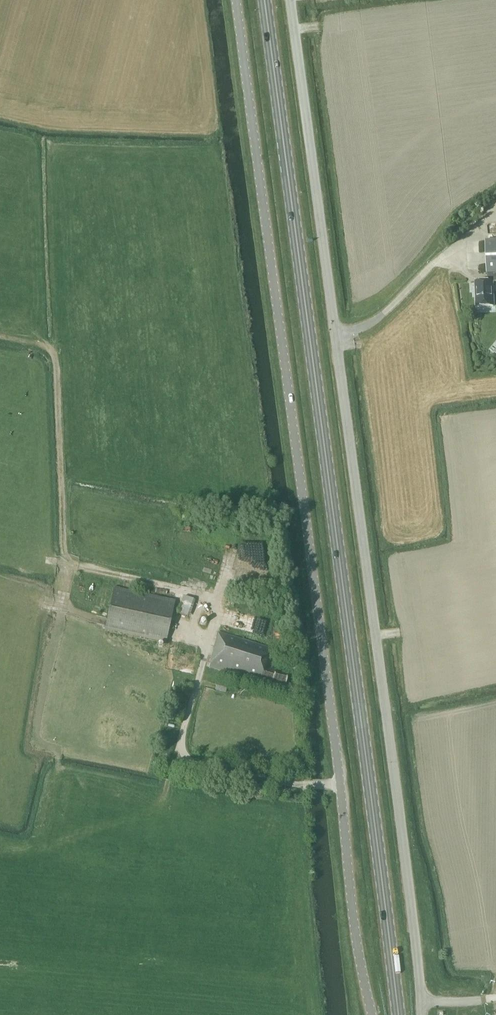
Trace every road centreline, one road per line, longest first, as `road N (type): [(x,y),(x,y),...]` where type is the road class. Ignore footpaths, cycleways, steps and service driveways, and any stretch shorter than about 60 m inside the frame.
road 1 (unclassified): [(373,1014),(356,941),(237,0)]
road 2 (primary): [(399,1014),(265,0)]
road 3 (unclassified): [(291,0),(421,1014)]

